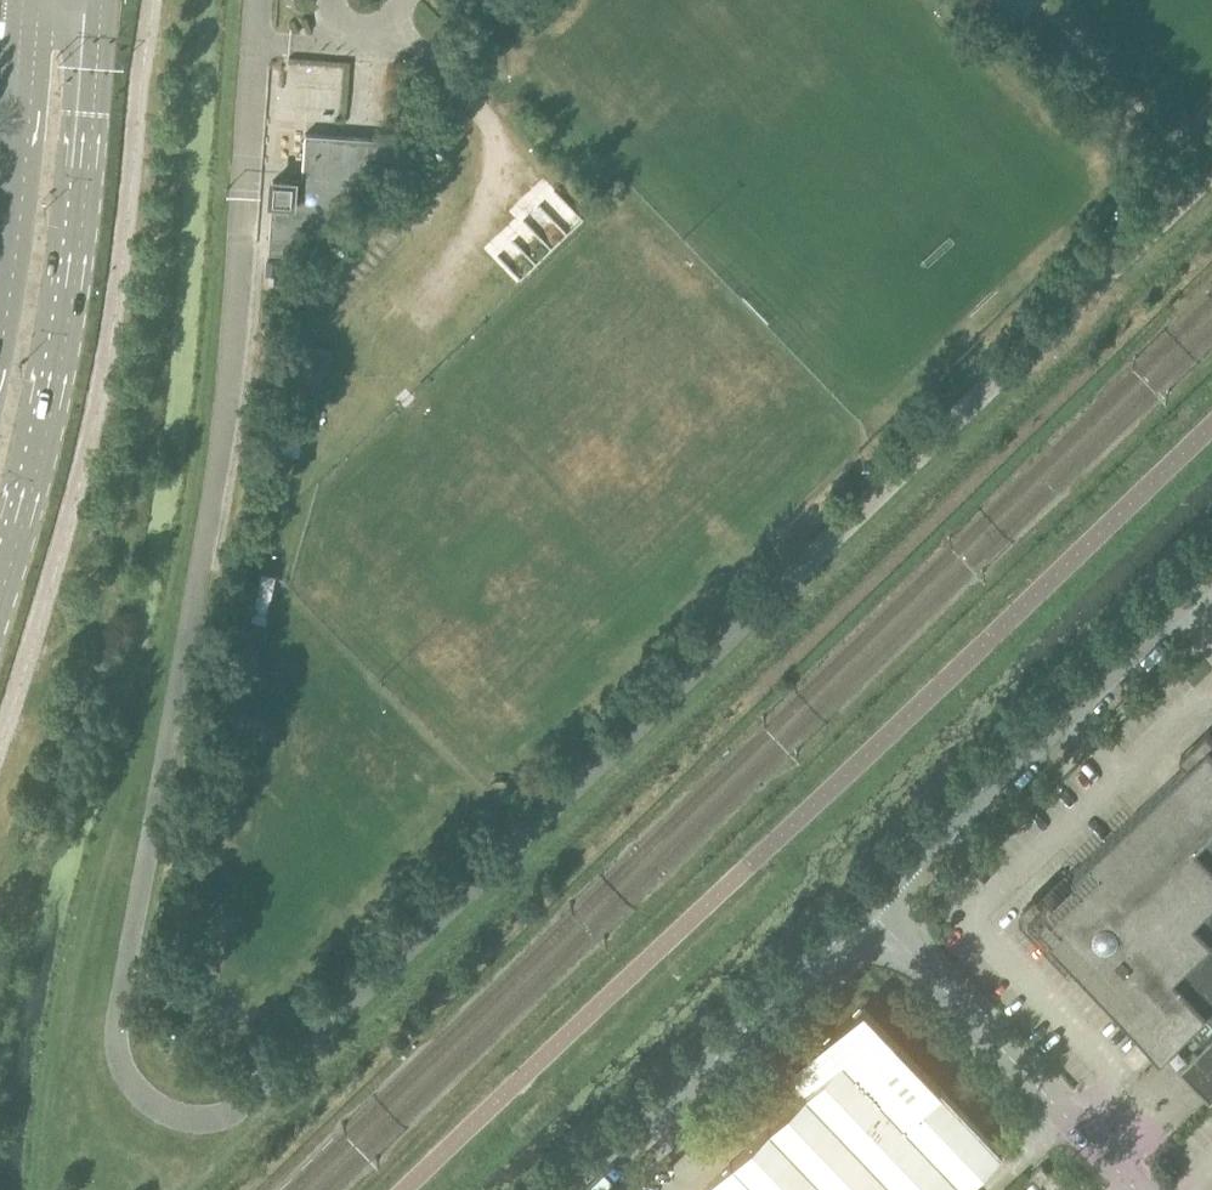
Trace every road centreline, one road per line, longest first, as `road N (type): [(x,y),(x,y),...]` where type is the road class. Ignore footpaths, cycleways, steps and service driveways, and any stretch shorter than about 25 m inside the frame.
road 1 (primary): [(0,595),(69,319),(102,0)]
road 2 (unclassified): [(870,895),(1211,578)]
road 3 (unclassified): [(572,1189),(870,895)]
road 4 (unclassified): [(1144,1189),(870,895)]
road 5 (primary): [(31,15),(14,174)]

